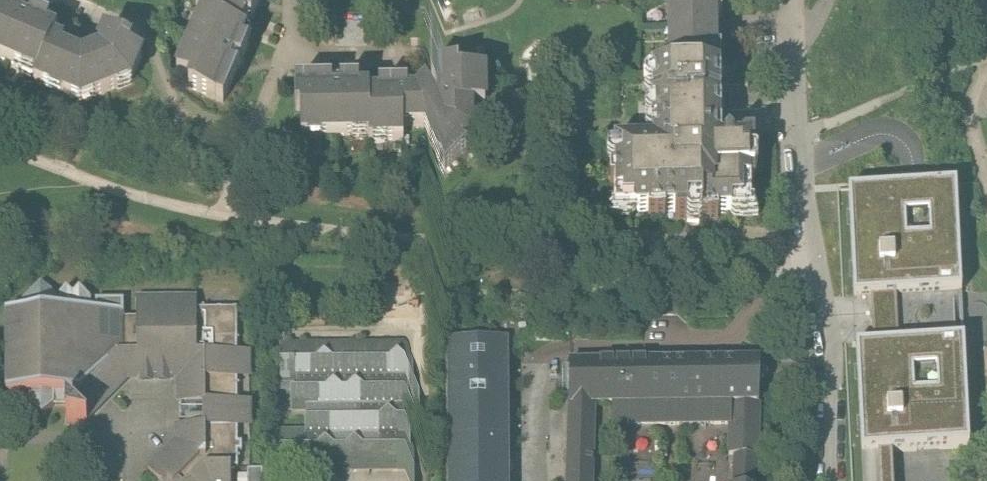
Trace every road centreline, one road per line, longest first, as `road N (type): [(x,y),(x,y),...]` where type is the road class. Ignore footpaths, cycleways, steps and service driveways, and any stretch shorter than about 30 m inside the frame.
road 1 (residential): [(793,0),(826,480)]

